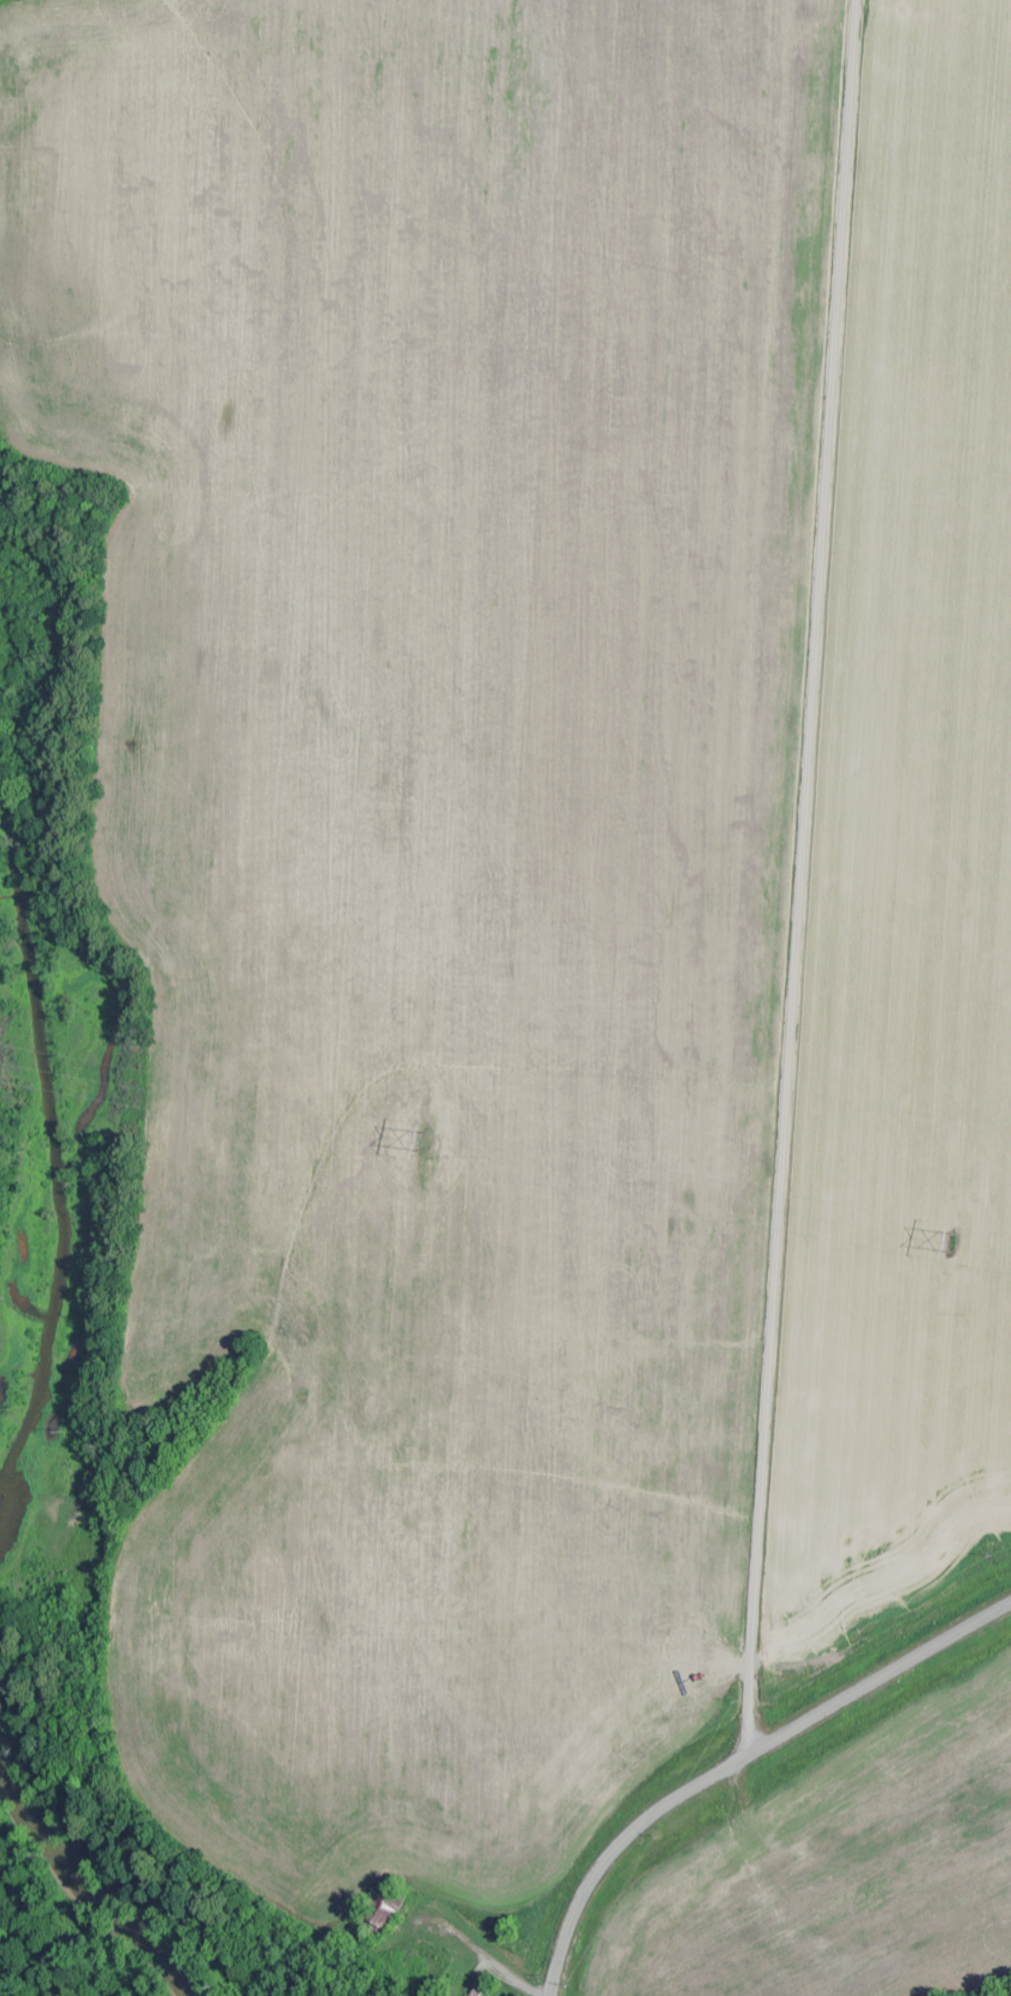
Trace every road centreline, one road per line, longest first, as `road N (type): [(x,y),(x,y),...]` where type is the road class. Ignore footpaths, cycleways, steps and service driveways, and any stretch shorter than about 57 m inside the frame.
road 1 (residential): [(746,1756),(857,0)]
road 2 (residential): [(550,1995),(583,1892),(661,1807),(1010,1601)]

